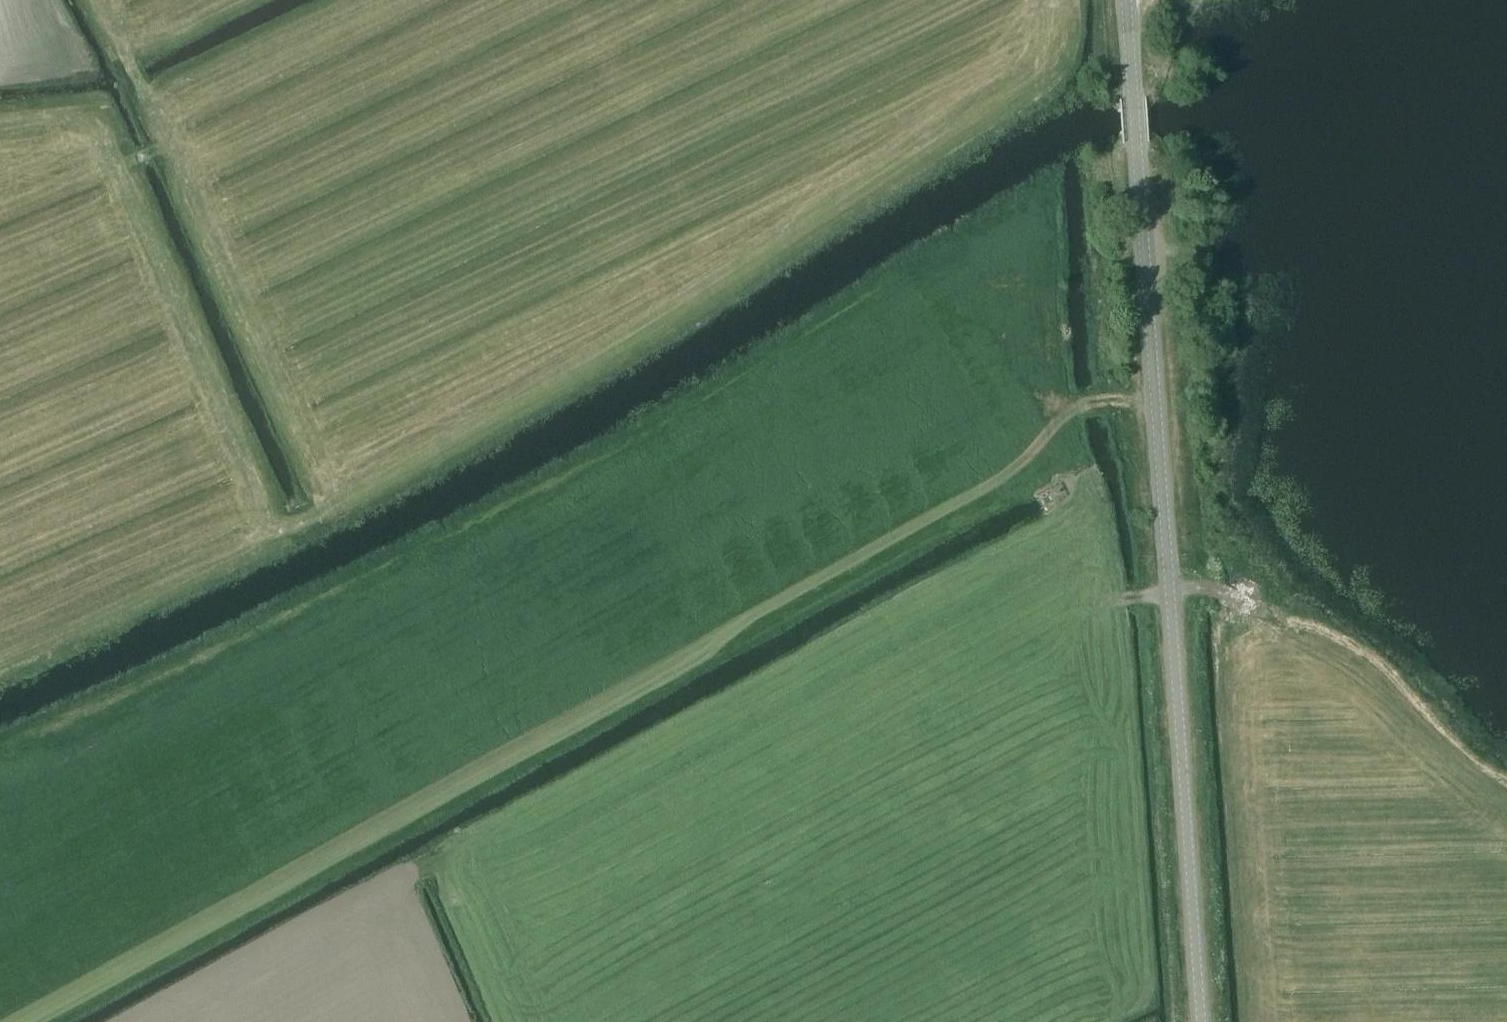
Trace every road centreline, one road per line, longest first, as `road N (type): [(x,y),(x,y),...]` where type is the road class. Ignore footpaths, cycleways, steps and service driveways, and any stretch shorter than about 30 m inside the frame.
road 1 (tertiary): [(1201,1021),(1127,0)]

